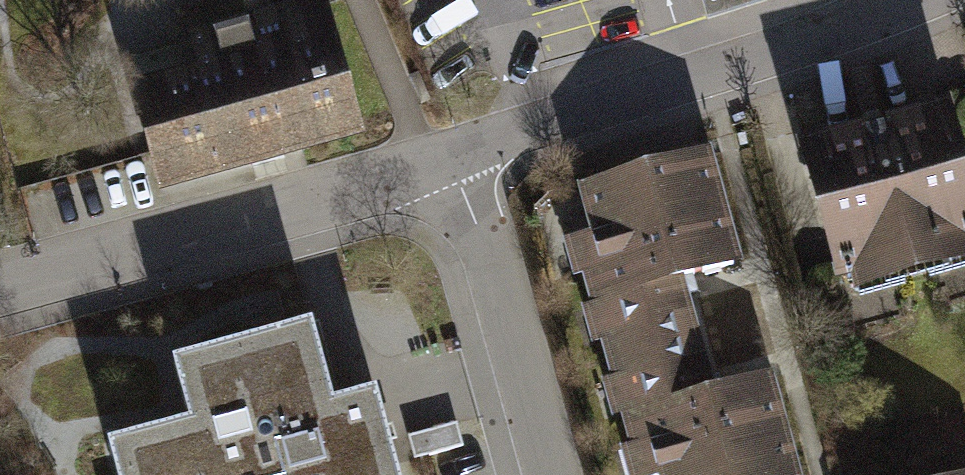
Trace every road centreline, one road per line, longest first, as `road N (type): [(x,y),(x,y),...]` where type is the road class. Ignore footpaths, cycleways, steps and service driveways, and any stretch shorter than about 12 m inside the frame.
road 1 (residential): [(429,169),(913,0)]
road 2 (residential): [(0,288),(429,169)]
road 3 (residential): [(429,169),(468,212),(490,252),(552,474)]

